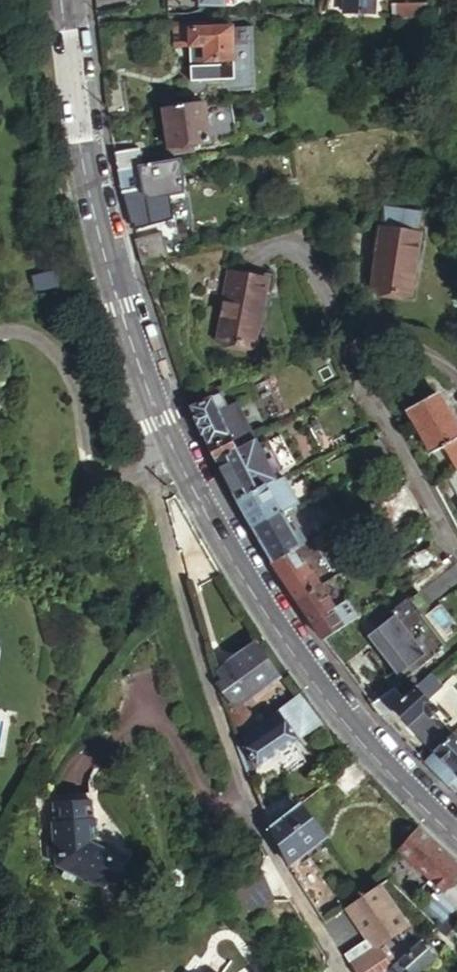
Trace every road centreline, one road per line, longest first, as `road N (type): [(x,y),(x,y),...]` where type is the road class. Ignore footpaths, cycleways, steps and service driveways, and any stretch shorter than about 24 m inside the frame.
road 1 (residential): [(153,401),(160,521),(203,685),(263,831),(342,971)]
road 2 (tertiary): [(153,401),(188,481),(278,632),(377,761),(456,839)]
road 3 (tertiary): [(61,0),(105,261),(153,401)]
road 4 (residential): [(456,542),(369,378),(369,352),(385,337),(416,339),(456,370)]

